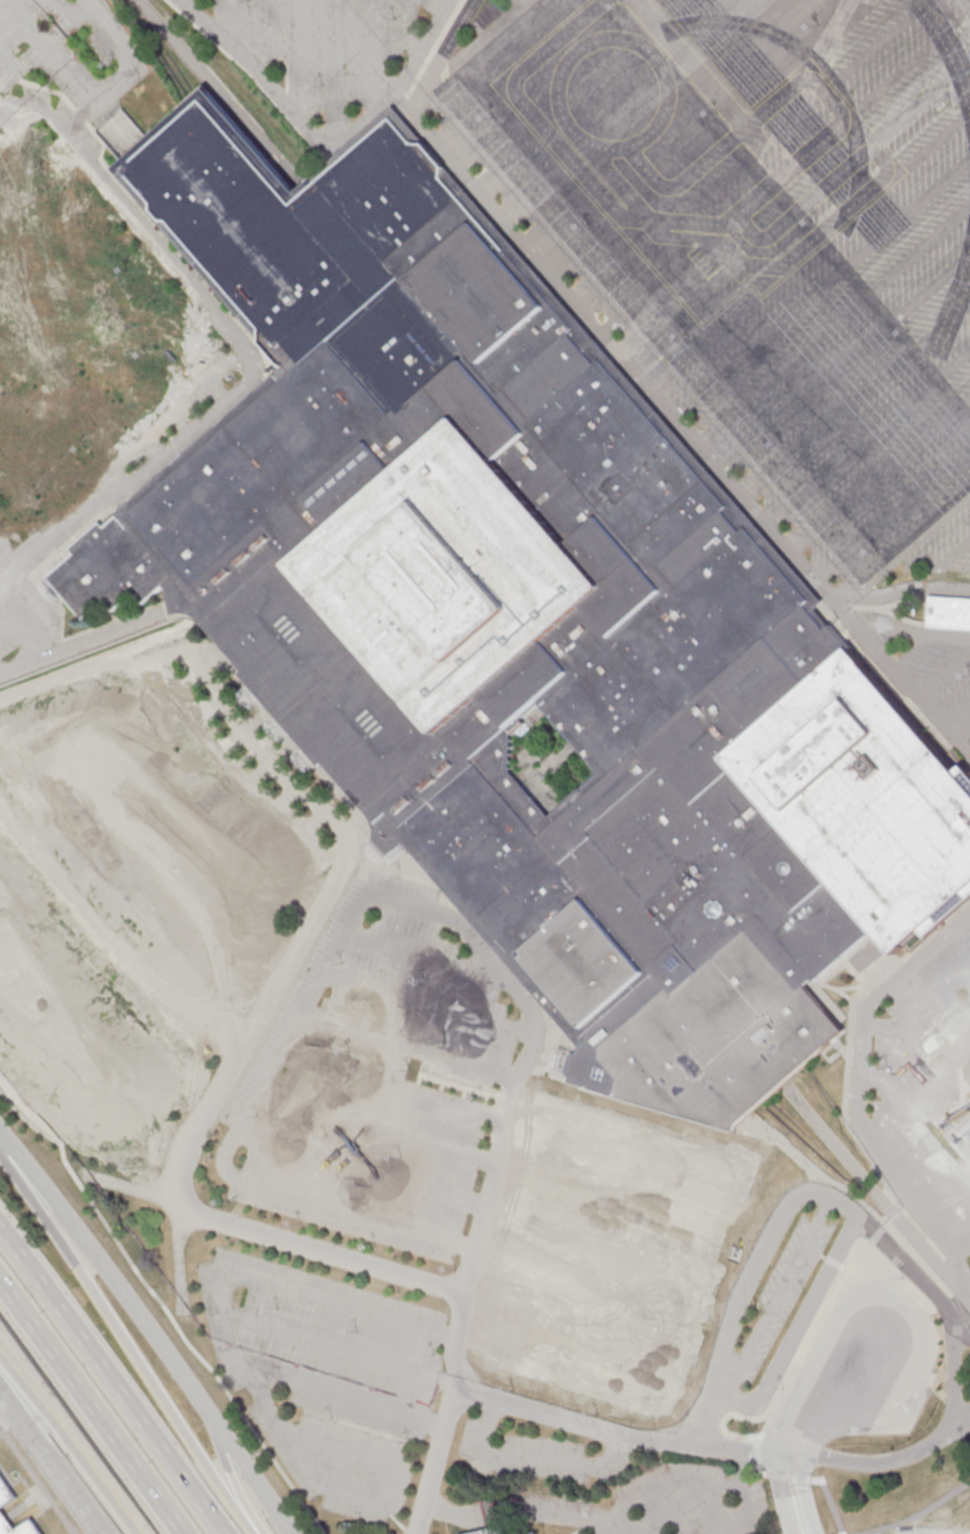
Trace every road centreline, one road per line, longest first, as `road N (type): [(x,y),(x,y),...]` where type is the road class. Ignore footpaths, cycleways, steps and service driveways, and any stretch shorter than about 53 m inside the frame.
road 1 (motorway): [(252,1533),(0,1153)]
road 2 (motorway): [(220,1533),(0,1235)]
road 3 (secondary): [(208,1408),(0,1131)]
road 4 (motorway): [(0,1287),(180,1533)]
road 5 (motorway): [(0,1351),(137,1533)]
road 6 (primary): [(0,1391),(101,1533)]
road 7 (secondary): [(294,1533),(208,1408)]
road 8 (motorway): [(263,1533),(225,1462),(208,1408)]

